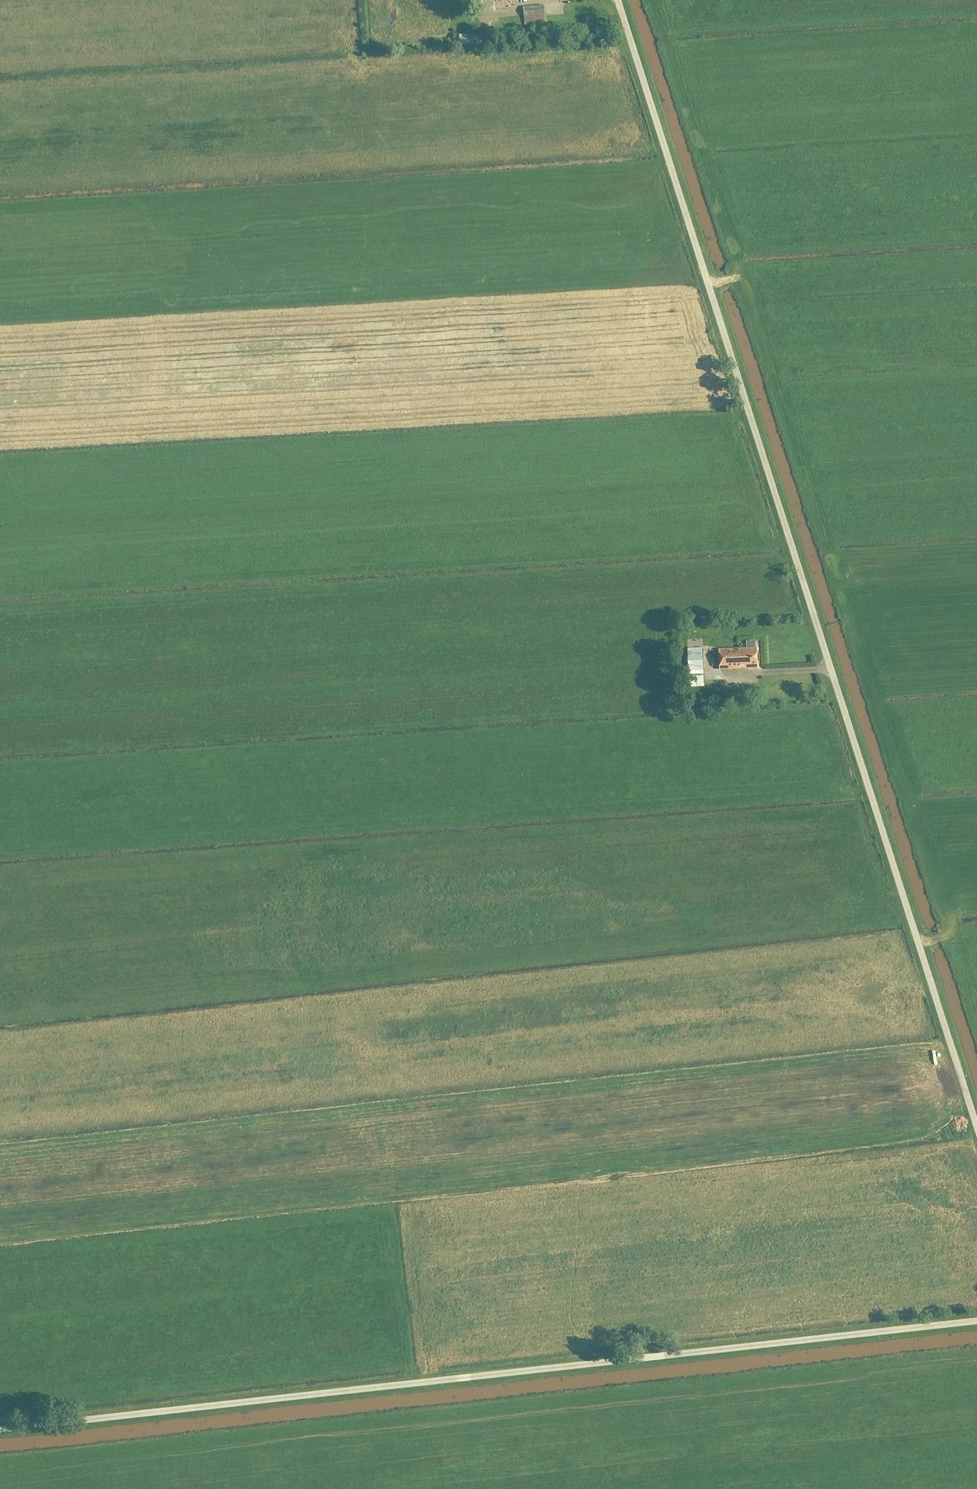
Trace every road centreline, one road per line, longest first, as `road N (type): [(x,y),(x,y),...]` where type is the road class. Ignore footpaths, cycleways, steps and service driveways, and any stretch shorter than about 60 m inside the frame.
road 1 (unclassified): [(976,1136),(616,0)]
road 2 (unclassified): [(0,1429),(976,1322)]

